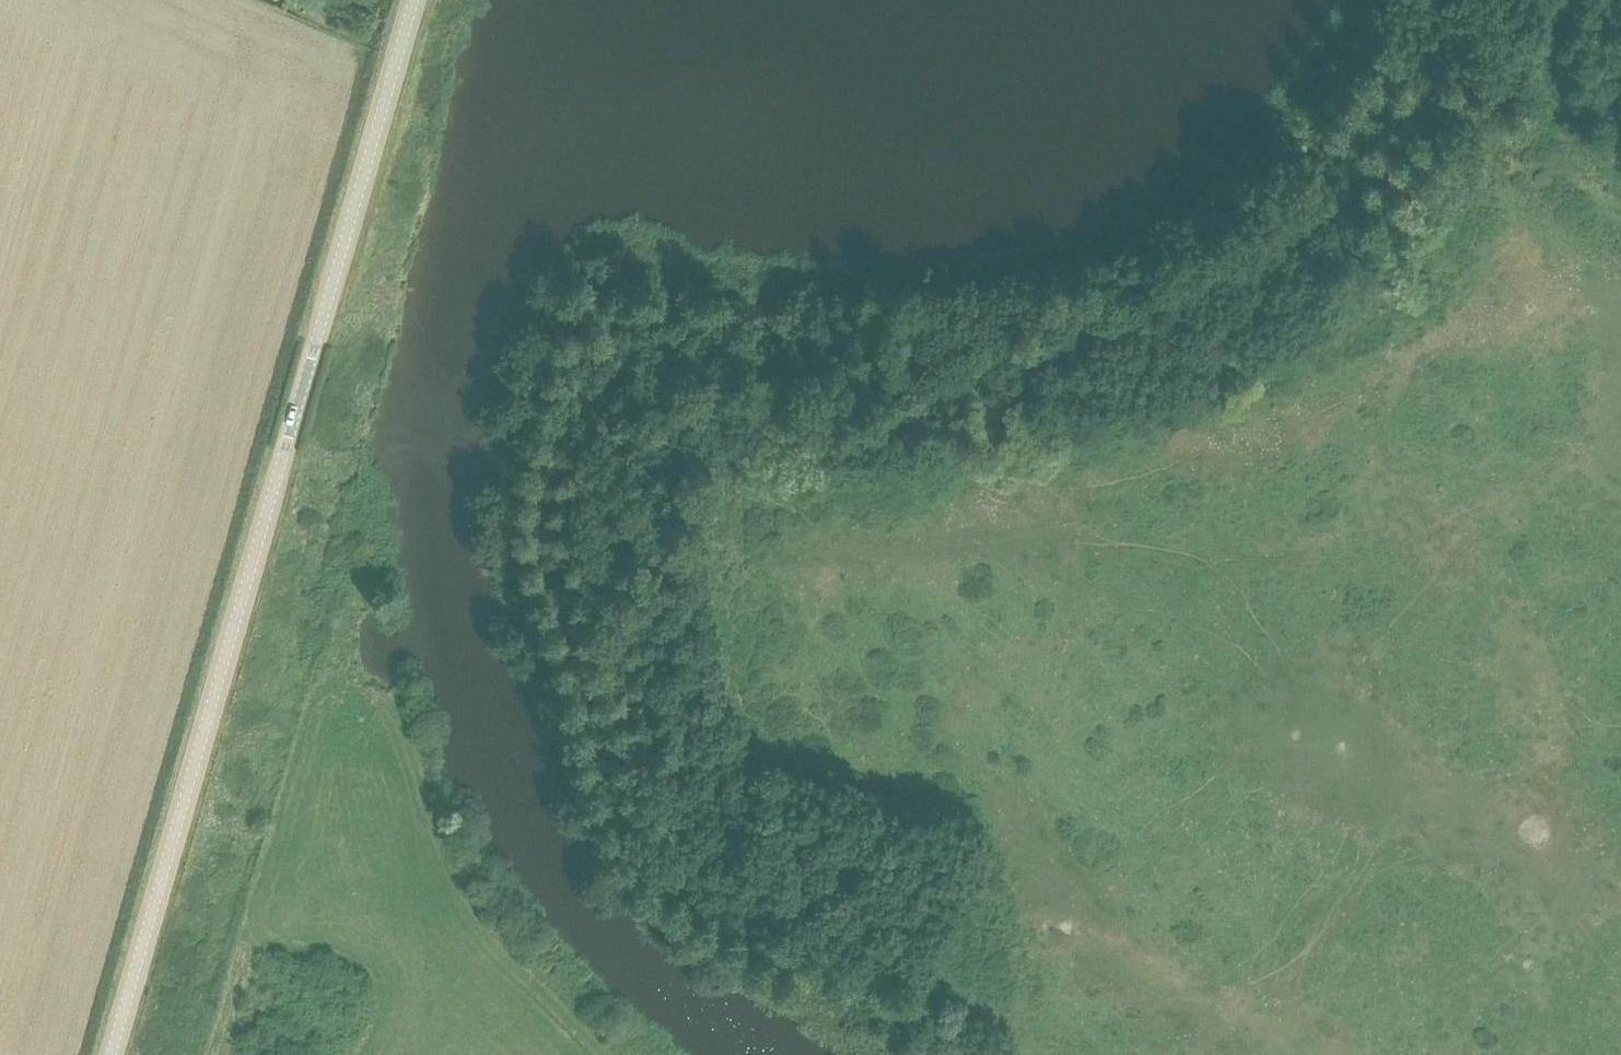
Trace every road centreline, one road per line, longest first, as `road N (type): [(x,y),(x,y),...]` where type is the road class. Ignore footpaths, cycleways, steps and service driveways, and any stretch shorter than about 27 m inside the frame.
road 1 (unclassified): [(110,1054),(413,0)]

